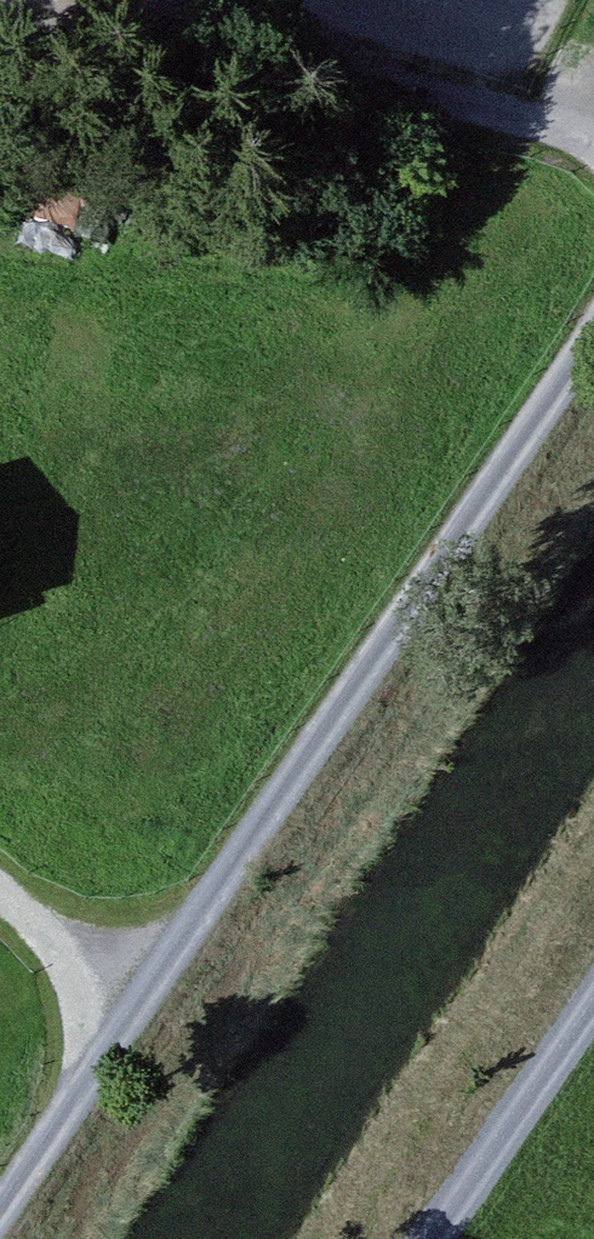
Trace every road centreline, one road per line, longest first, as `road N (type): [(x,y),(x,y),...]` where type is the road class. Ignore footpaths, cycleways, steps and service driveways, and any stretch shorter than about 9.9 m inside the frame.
road 1 (track): [(593,361),(8,1238)]
road 2 (track): [(0,9),(593,131)]
road 3 (track): [(593,997),(429,1238)]
road 4 (track): [(162,1008),(0,876)]

